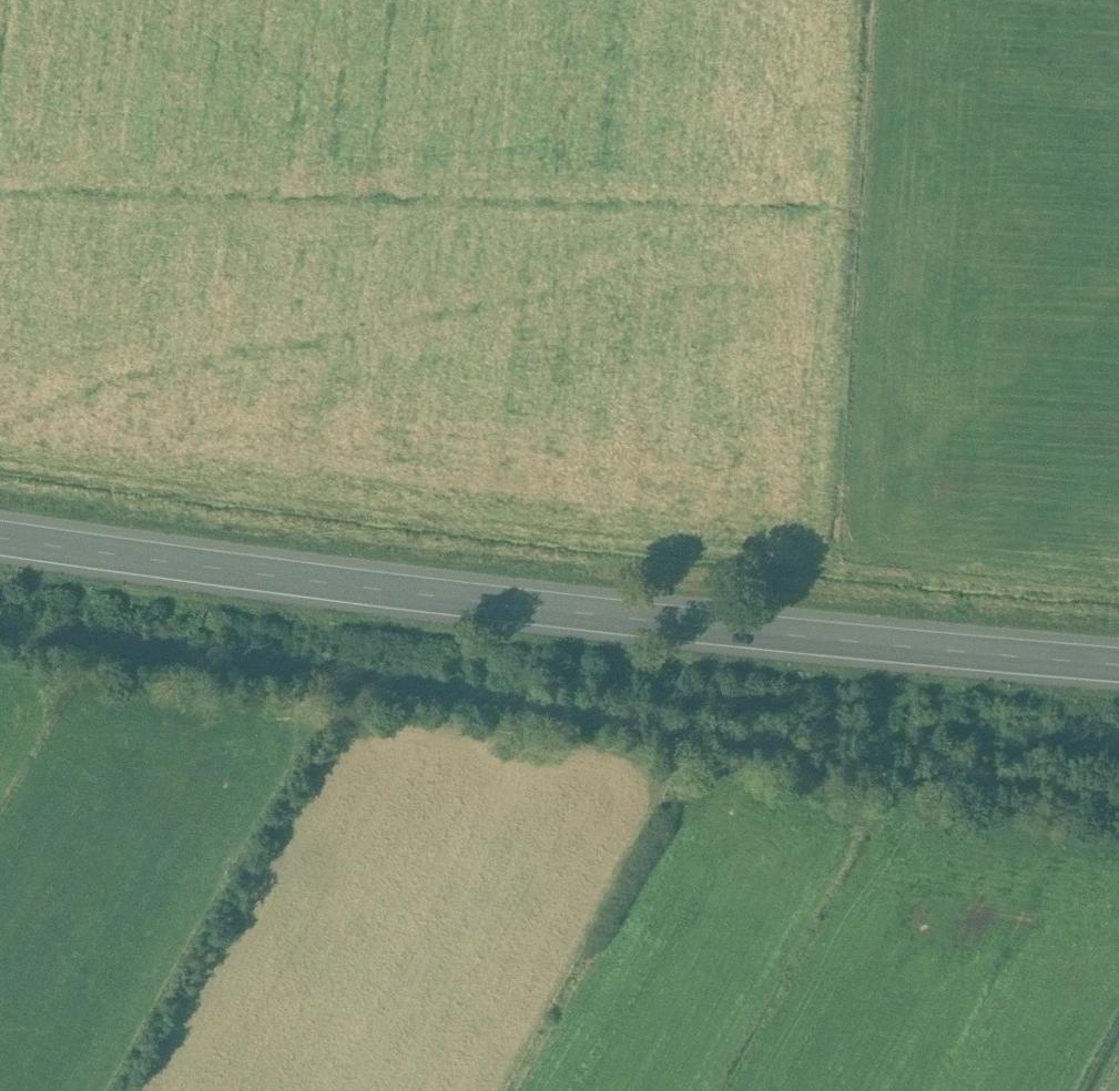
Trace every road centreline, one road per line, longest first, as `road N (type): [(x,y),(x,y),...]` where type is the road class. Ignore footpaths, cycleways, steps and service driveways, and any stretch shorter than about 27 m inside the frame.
road 1 (primary): [(1118,664),(448,597),(0,536)]

